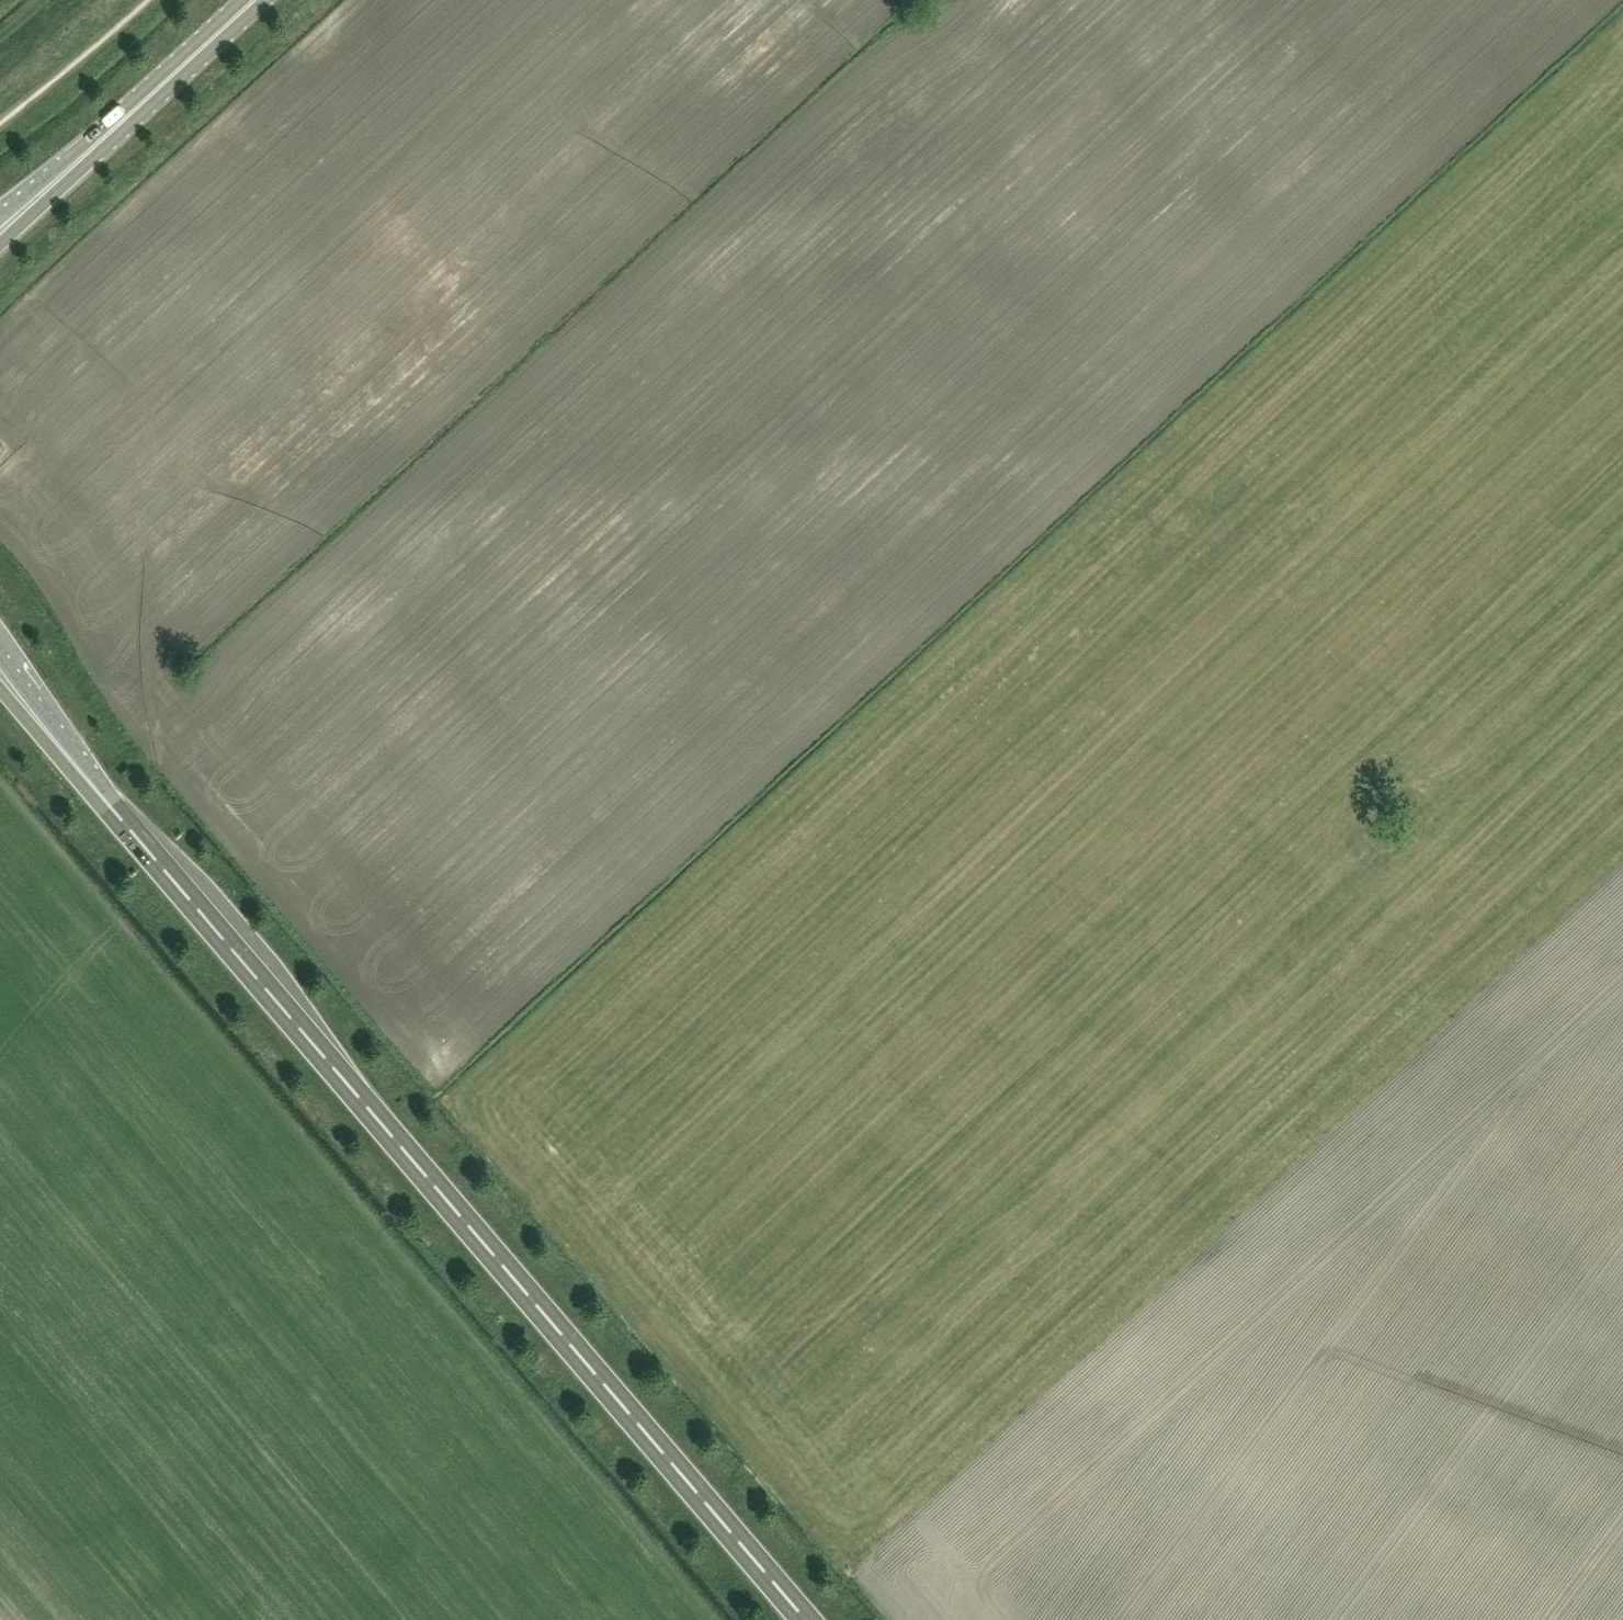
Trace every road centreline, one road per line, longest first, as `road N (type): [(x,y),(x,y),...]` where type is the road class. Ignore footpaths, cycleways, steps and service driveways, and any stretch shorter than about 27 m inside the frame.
road 1 (primary): [(806,1619),(36,720)]
road 2 (secondary): [(0,230),(254,0)]

